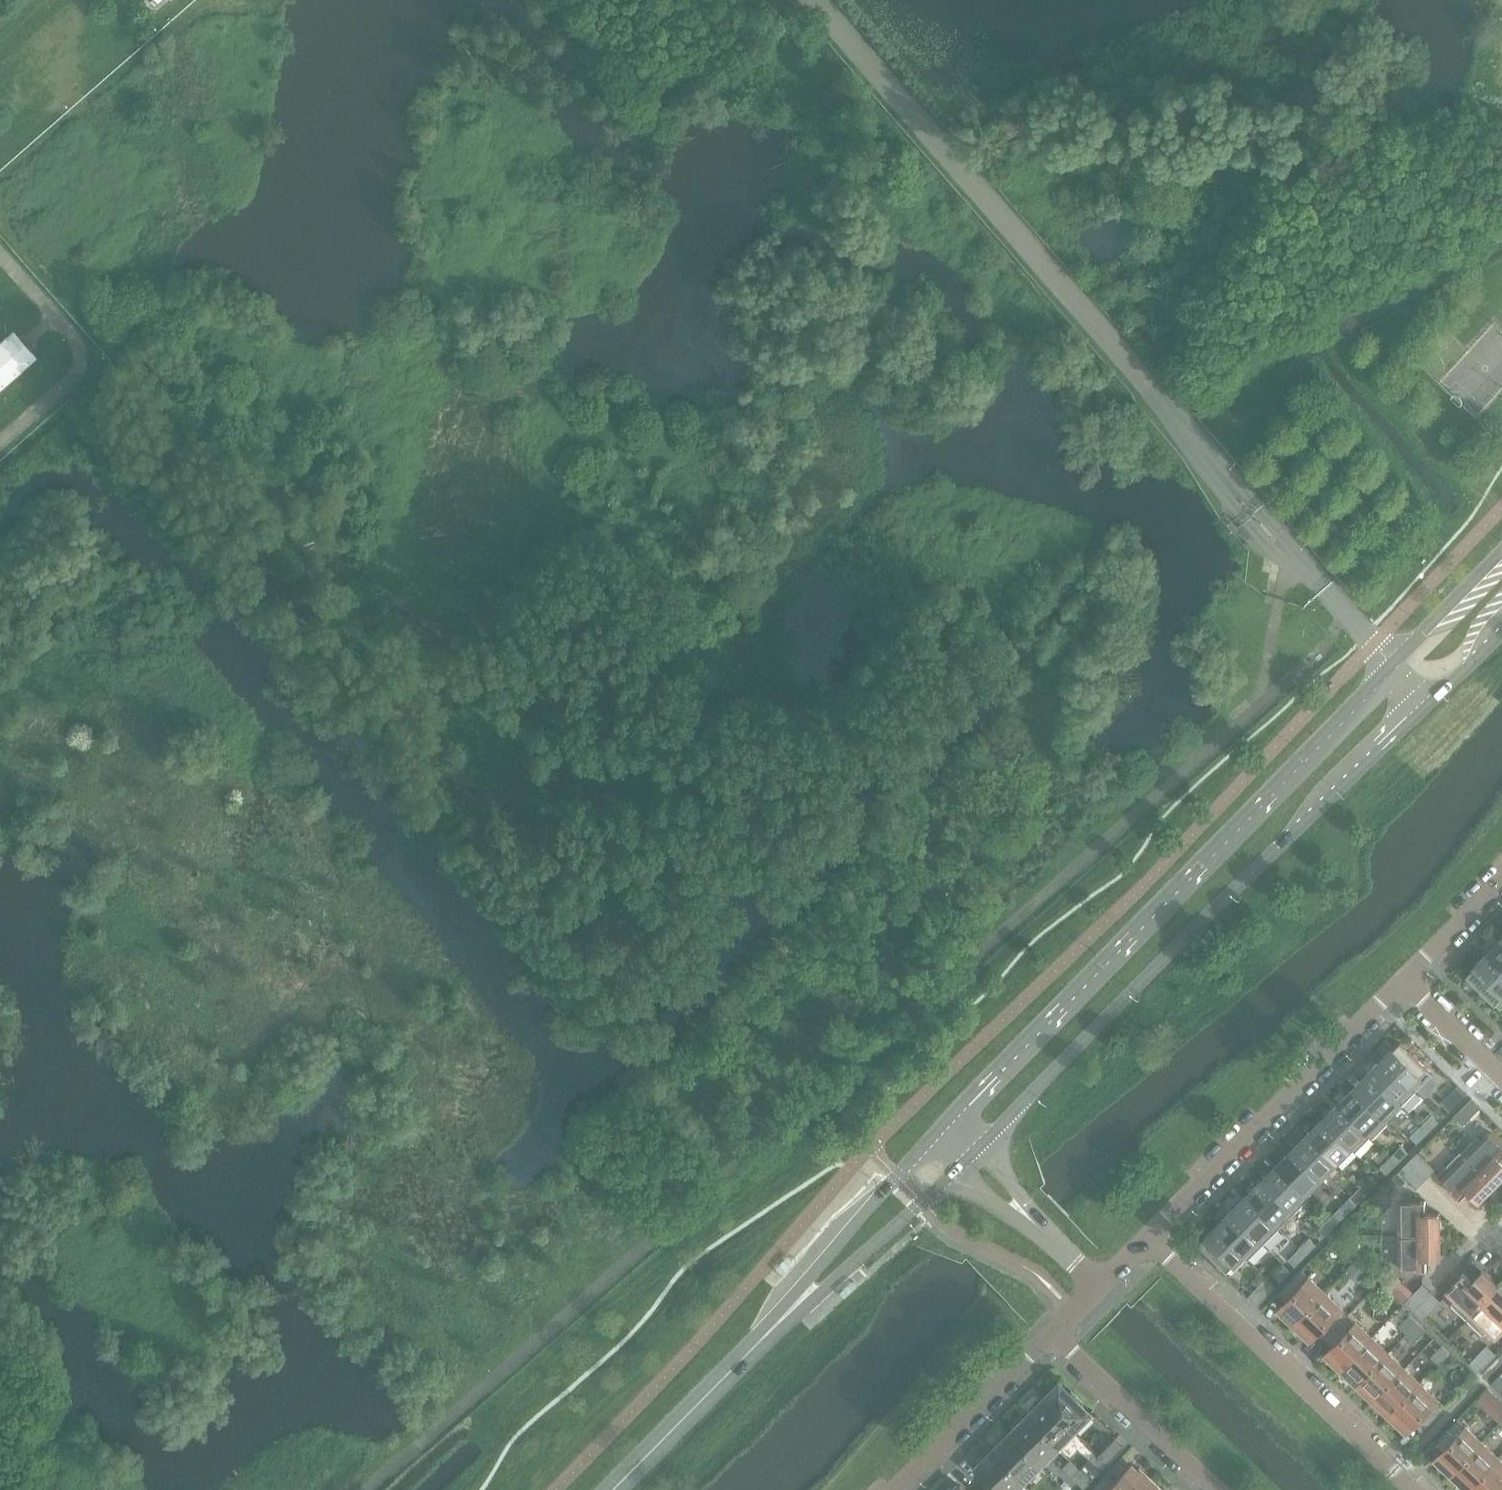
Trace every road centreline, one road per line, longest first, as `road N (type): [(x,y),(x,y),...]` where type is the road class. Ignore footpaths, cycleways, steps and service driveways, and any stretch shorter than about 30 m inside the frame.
road 1 (secondary): [(1392,663),(938,1129)]
road 2 (secondary): [(968,1159),(1429,705)]
road 3 (residential): [(1410,1489),(1144,1236)]
road 4 (residential): [(1144,1236),(1402,976)]
road 5 (secondary): [(938,1129),(775,1325)]
road 6 (secondary): [(775,1325),(968,1159)]
road 7 (secondary): [(614,1489),(775,1325)]
road 8 (residential): [(1045,1334),(1211,1489)]
road 9 (residential): [(895,1489),(1045,1334)]
road 10 (residential): [(1095,1283),(968,1159)]
road 11 (secondary): [(1501,552),(1392,663)]
road 12 (residential): [(1501,1076),(1402,976)]
road 13 (residential): [(1402,976),(1501,877)]

